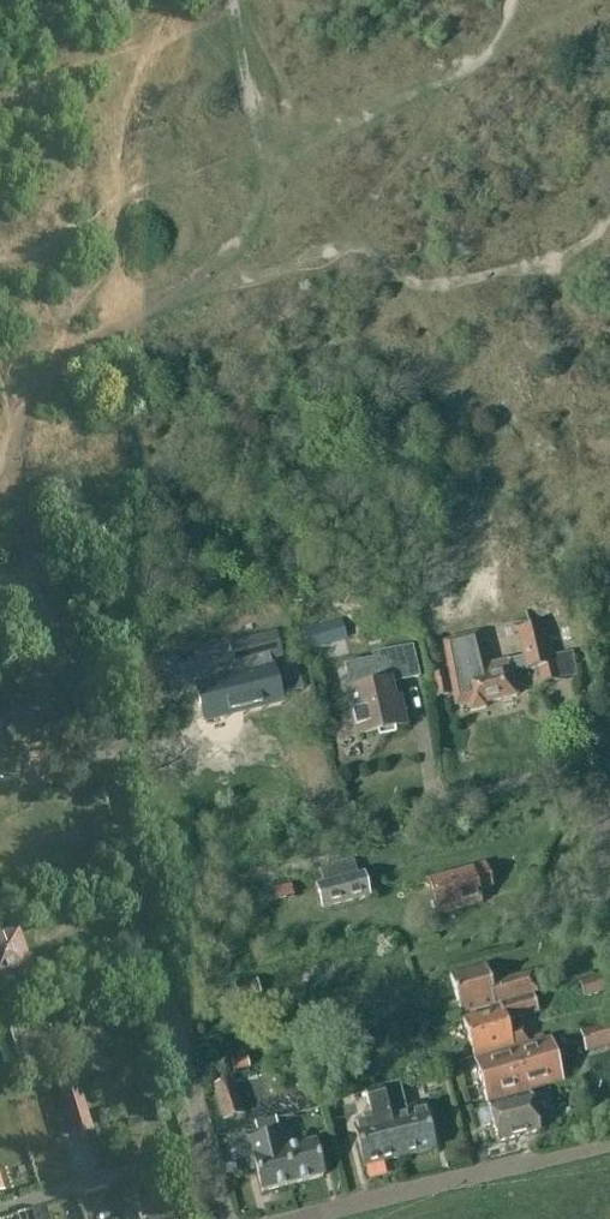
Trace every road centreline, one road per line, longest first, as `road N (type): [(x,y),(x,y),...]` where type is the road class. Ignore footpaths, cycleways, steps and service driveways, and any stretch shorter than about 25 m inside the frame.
road 1 (residential): [(209,1156),(65,662),(36,609),(0,584)]
road 2 (residential): [(310,1218),(609,1146)]
road 3 (residential): [(0,1215),(209,1156)]
road 4 (track): [(18,593),(10,471)]

